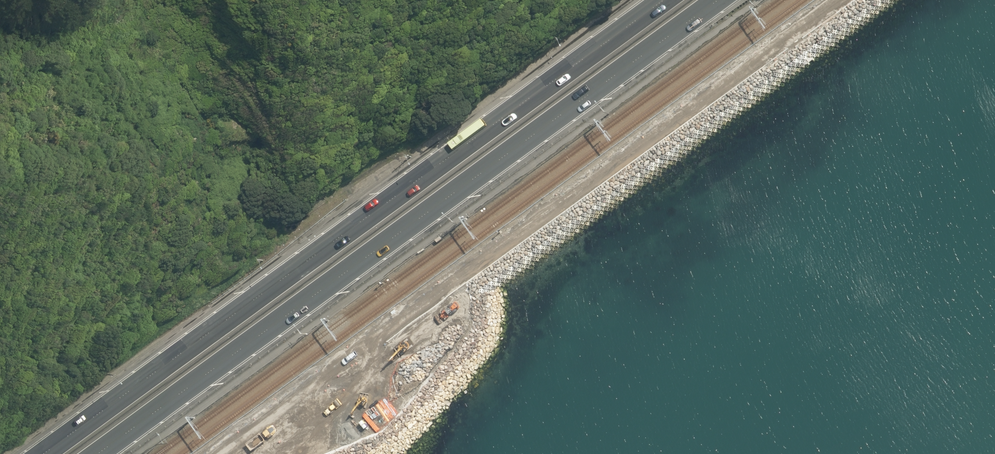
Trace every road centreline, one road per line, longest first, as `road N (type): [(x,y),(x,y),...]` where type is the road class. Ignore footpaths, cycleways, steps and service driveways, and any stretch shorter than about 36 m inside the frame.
road 1 (trunk): [(729,0),(108,453)]
road 2 (trunk): [(49,453),(668,0)]

